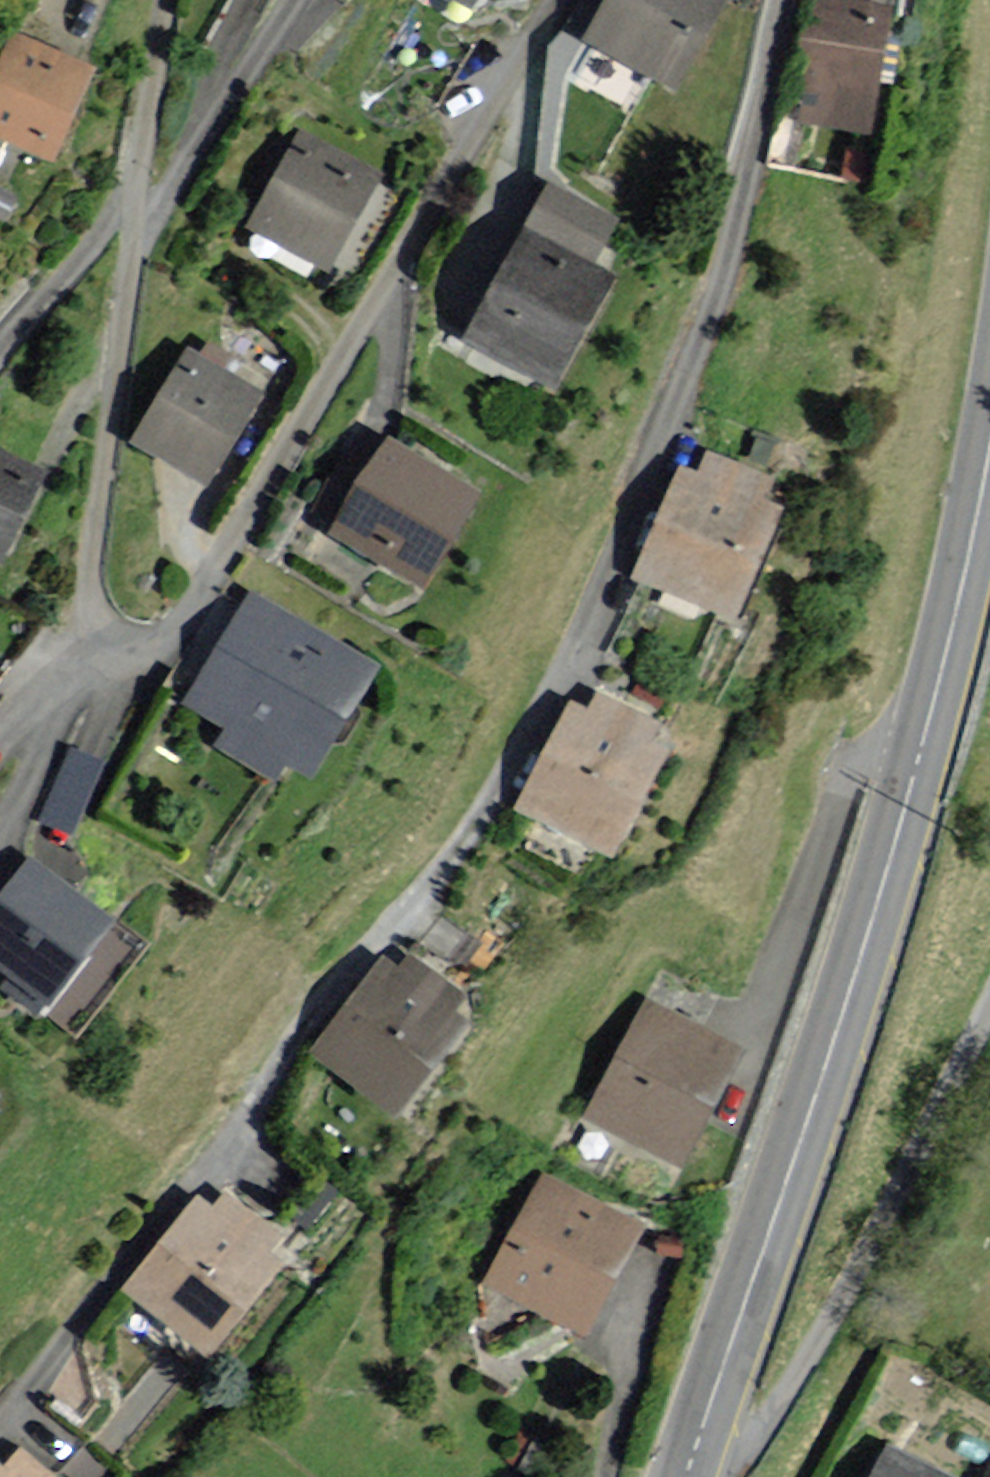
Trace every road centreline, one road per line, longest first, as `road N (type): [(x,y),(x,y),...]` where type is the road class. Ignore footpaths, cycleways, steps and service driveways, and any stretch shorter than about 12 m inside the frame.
road 1 (residential): [(0,1416),(243,1123),(334,986),(459,845),(574,656),(629,531),(728,249),(784,0)]
road 2 (secondary): [(989,440),(896,842),(695,1452)]
road 3 (residential): [(557,0),(206,593),(178,630),(147,645),(125,641)]
road 4 (residential): [(695,1452),(761,1423),(782,1403),(989,1006)]
road 5 (residential): [(125,641),(104,620),(93,579),(135,244)]
road 6 (residential): [(297,0),(135,244)]
road 7 (residential): [(0,830),(65,709),(125,641)]
road 8 (residential): [(135,205),(164,0)]
road 9 (residential): [(0,342),(135,205)]

